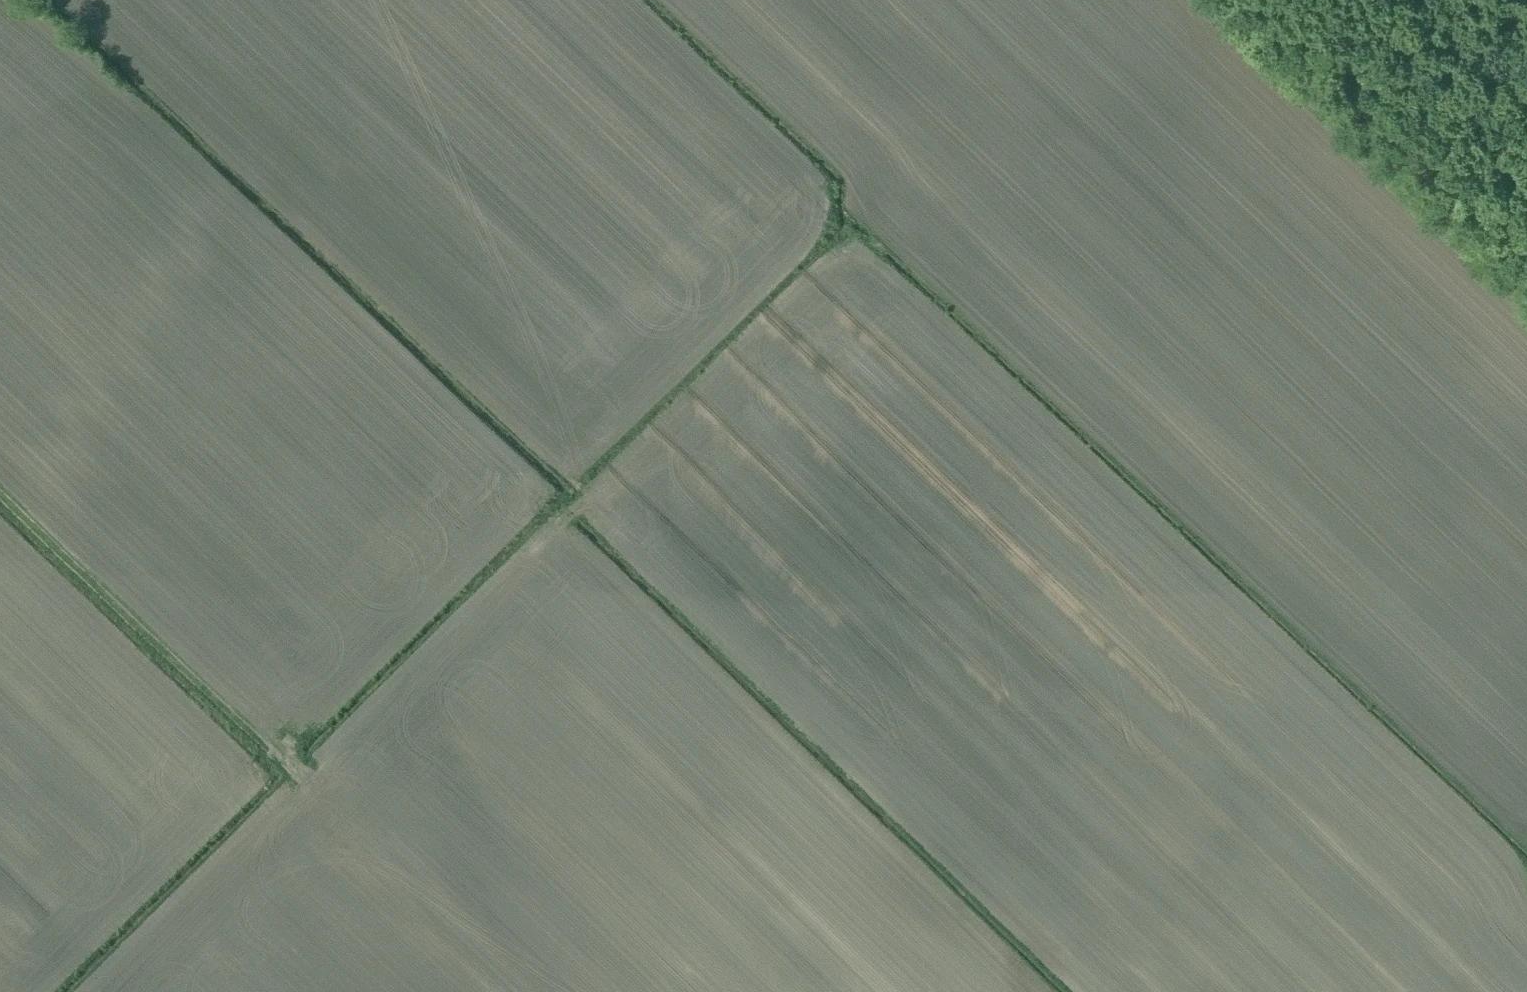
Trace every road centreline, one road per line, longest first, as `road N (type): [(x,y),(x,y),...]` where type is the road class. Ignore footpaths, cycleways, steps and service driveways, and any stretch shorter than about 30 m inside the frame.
road 1 (track): [(75,0),(594,491)]
road 2 (track): [(677,0),(857,170),(891,220),(851,268),(787,303),(594,491)]
road 3 (track): [(0,493),(306,783)]
road 4 (track): [(594,491),(299,777)]
road 5 (track): [(83,991),(299,777)]

